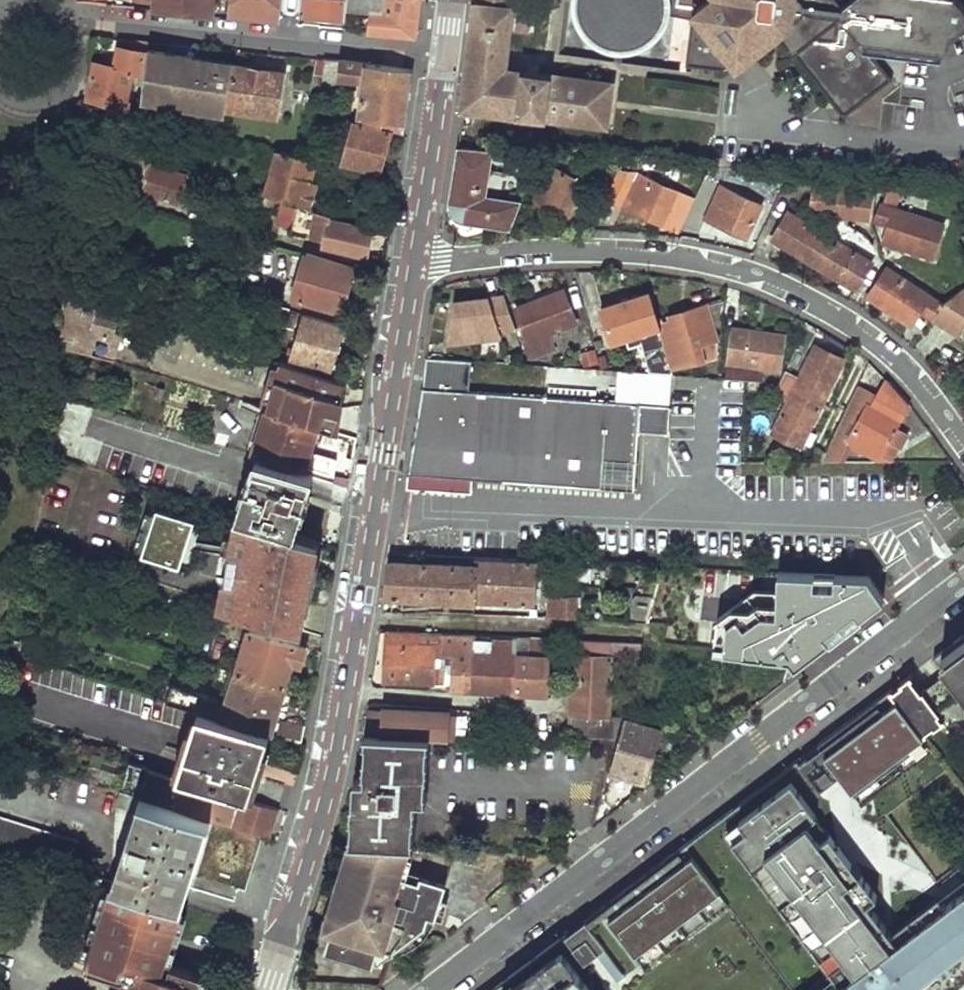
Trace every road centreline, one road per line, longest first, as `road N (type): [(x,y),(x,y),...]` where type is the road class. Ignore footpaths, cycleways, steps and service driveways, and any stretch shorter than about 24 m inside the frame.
road 1 (tertiary): [(267,989),(325,783),(416,256)]
road 2 (residential): [(428,989),(963,582)]
road 3 (residential): [(416,256),(624,249),(748,272),(866,332),(921,381),(963,443)]
road 4 (residential): [(444,54),(67,26)]
road 5 (tertiary): [(416,256),(444,54)]

